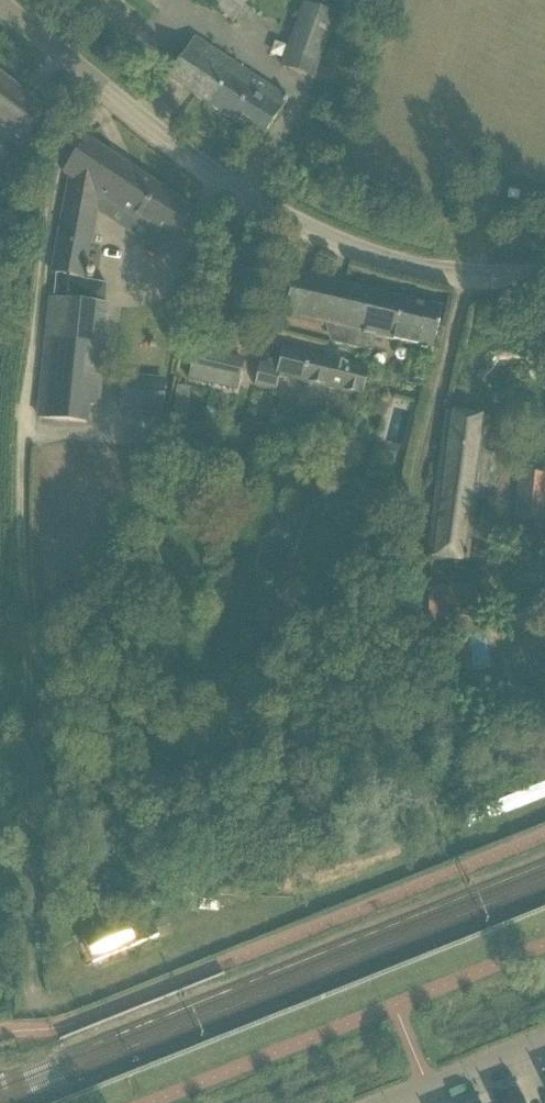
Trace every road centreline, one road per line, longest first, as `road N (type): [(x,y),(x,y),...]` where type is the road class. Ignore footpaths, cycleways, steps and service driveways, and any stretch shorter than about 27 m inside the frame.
road 1 (track): [(31,1017),(21,435),(62,158),(109,95)]
road 2 (unclassified): [(0,10),(228,194),(356,253),(457,281),(544,274)]
road 3 (track): [(457,281),(544,86)]
road 4 (residential): [(402,1102),(544,1044)]

